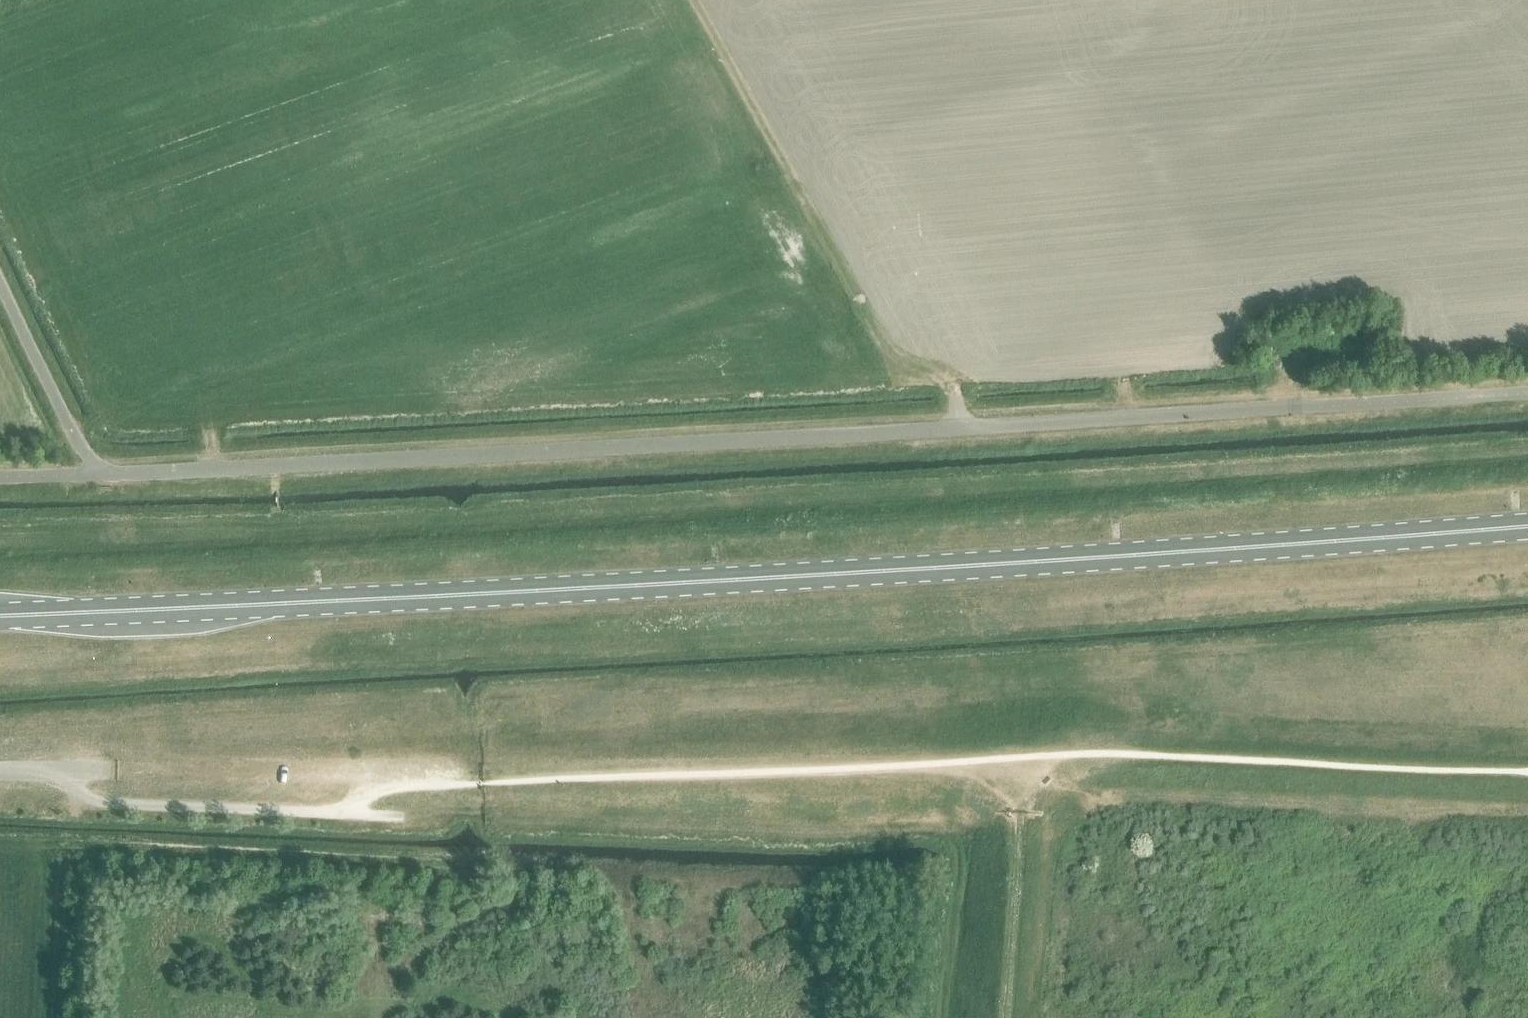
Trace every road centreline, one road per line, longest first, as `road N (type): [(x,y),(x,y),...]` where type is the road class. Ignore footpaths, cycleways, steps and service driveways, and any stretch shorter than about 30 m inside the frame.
road 1 (primary): [(0,615),(731,581),(1527,526)]
road 2 (track): [(1294,408),(99,474),(0,279)]
road 3 (unclassified): [(0,771),(50,771),(96,803),(355,814)]

